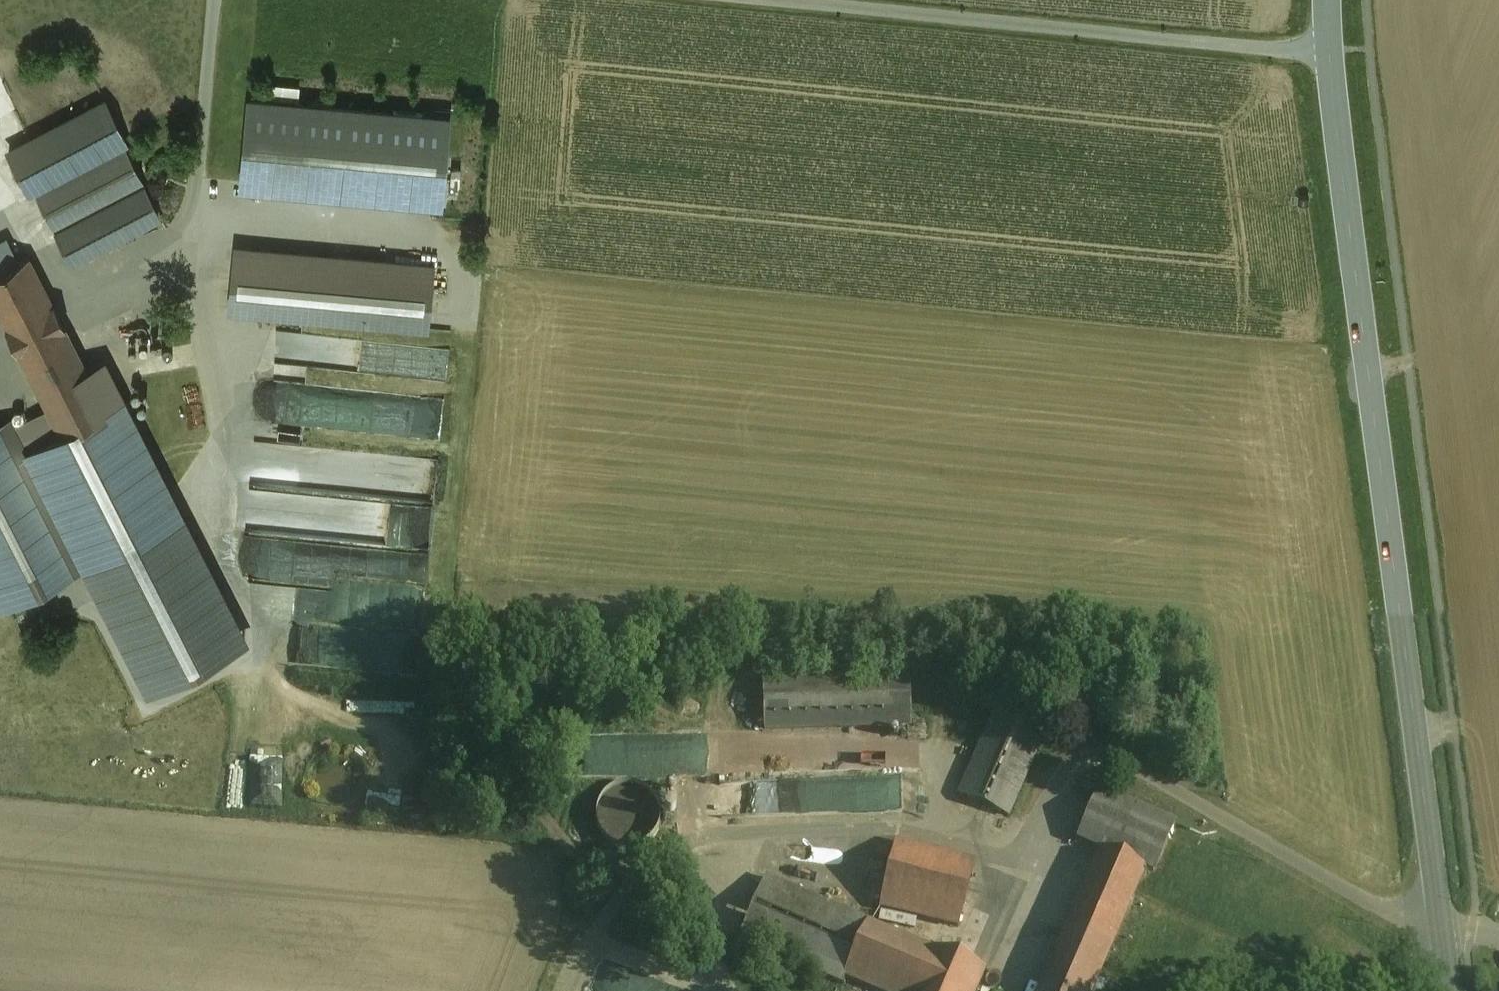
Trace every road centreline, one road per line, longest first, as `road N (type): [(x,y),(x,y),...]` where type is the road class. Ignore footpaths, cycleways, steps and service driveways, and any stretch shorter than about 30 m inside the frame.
road 1 (tertiary): [(1441,928),(1330,51)]
road 2 (unclassified): [(800,0),(1330,51)]

